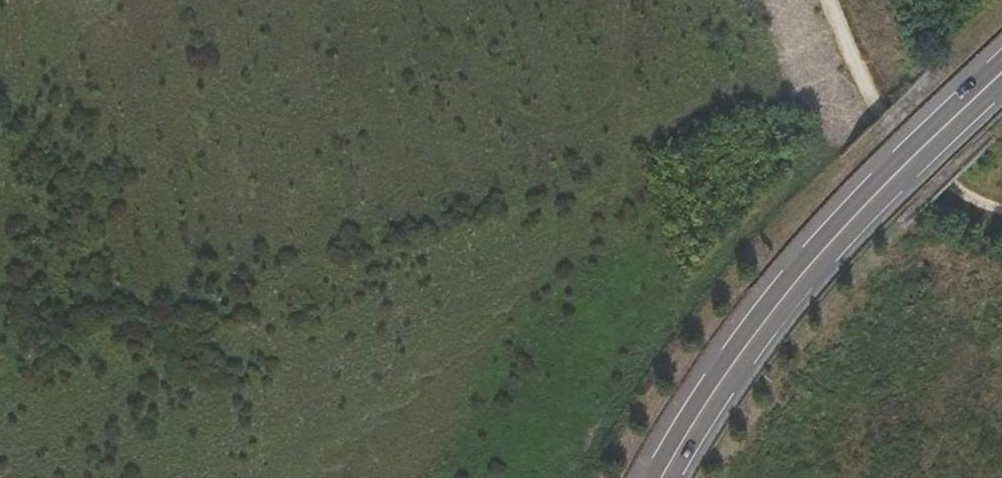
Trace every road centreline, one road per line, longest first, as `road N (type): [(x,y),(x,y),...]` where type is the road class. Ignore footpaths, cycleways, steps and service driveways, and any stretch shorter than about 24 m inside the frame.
road 1 (primary): [(662,477),(750,338),(812,263),(1001,74)]

